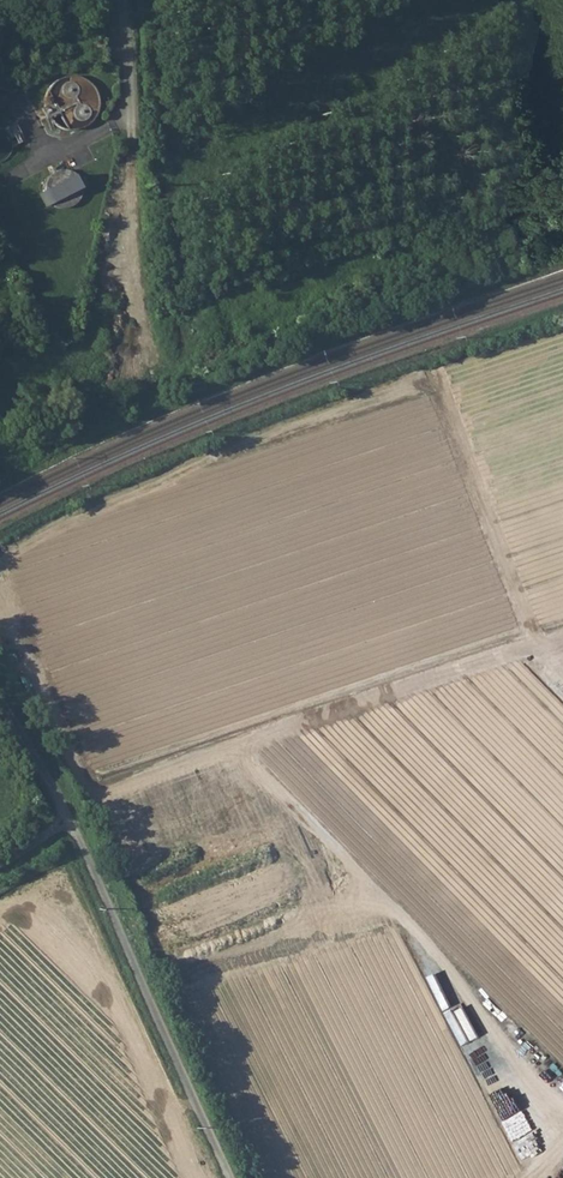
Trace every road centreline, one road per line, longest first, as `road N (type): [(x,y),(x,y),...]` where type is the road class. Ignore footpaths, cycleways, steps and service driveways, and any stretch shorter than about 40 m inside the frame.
road 1 (unclassified): [(0,702),(67,821),(236,1177)]
road 2 (track): [(152,333),(137,294),(131,113)]

